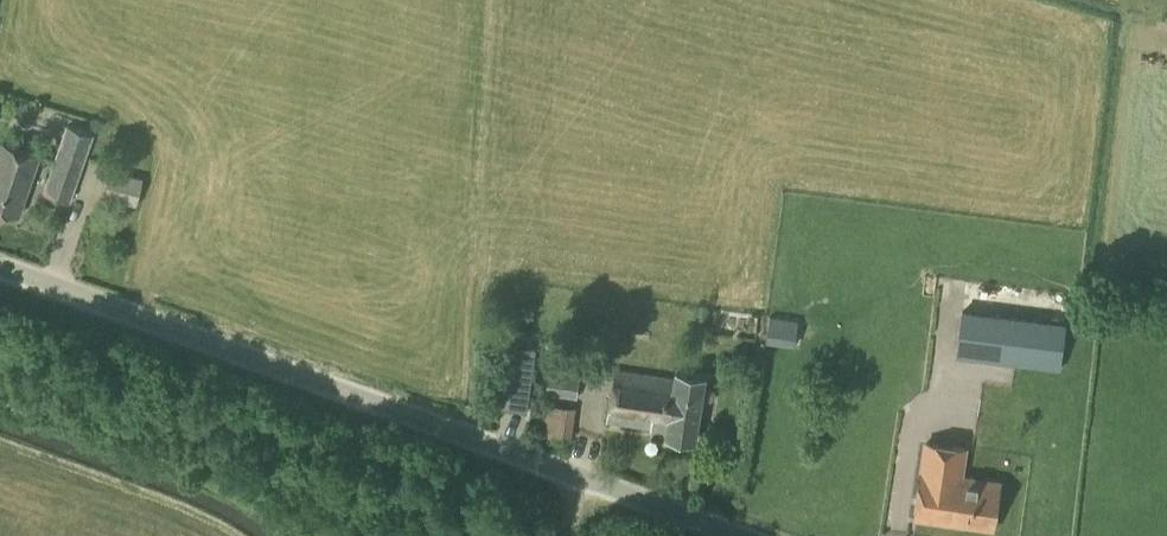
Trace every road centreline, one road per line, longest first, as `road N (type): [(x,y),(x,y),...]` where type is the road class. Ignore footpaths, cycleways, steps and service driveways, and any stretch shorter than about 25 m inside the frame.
road 1 (unclassified): [(749,535),(0,267)]

